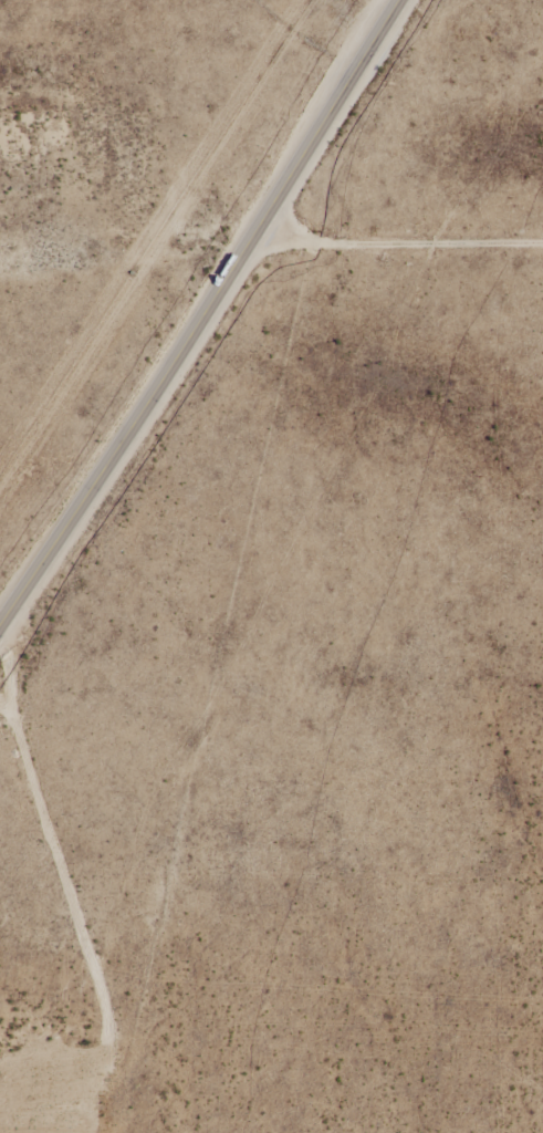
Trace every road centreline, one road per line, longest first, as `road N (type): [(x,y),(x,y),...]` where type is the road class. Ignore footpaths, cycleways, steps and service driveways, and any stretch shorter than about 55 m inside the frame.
road 1 (residential): [(0,629),(127,443),(402,0)]
road 2 (residential): [(0,756),(103,1027)]
road 3 (residential): [(542,239),(259,231)]

